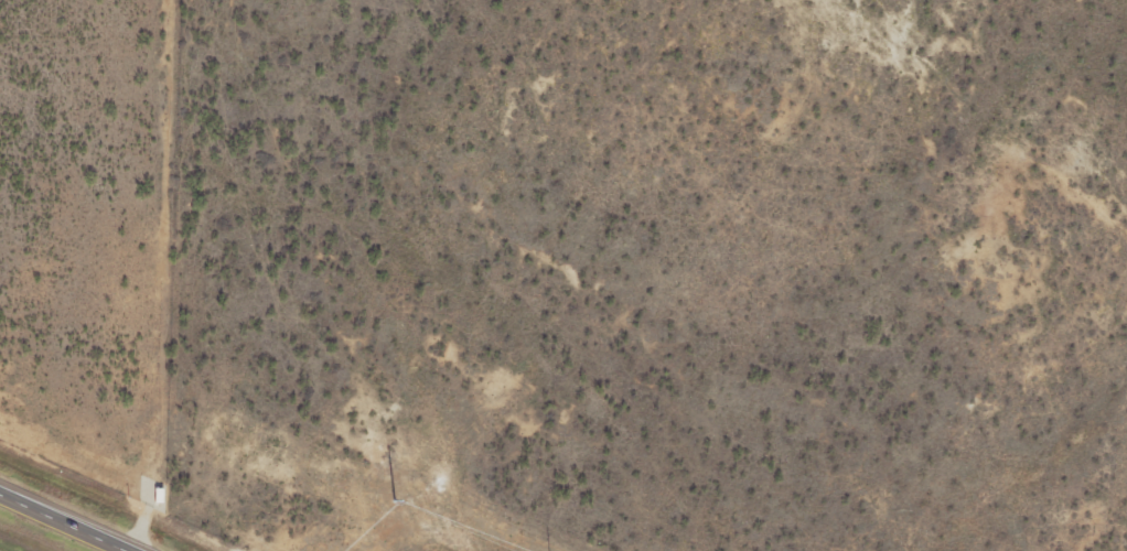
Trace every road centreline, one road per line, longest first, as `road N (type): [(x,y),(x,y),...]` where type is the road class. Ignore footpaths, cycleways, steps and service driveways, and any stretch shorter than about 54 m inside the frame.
road 1 (trunk): [(134,550),(0,491)]

